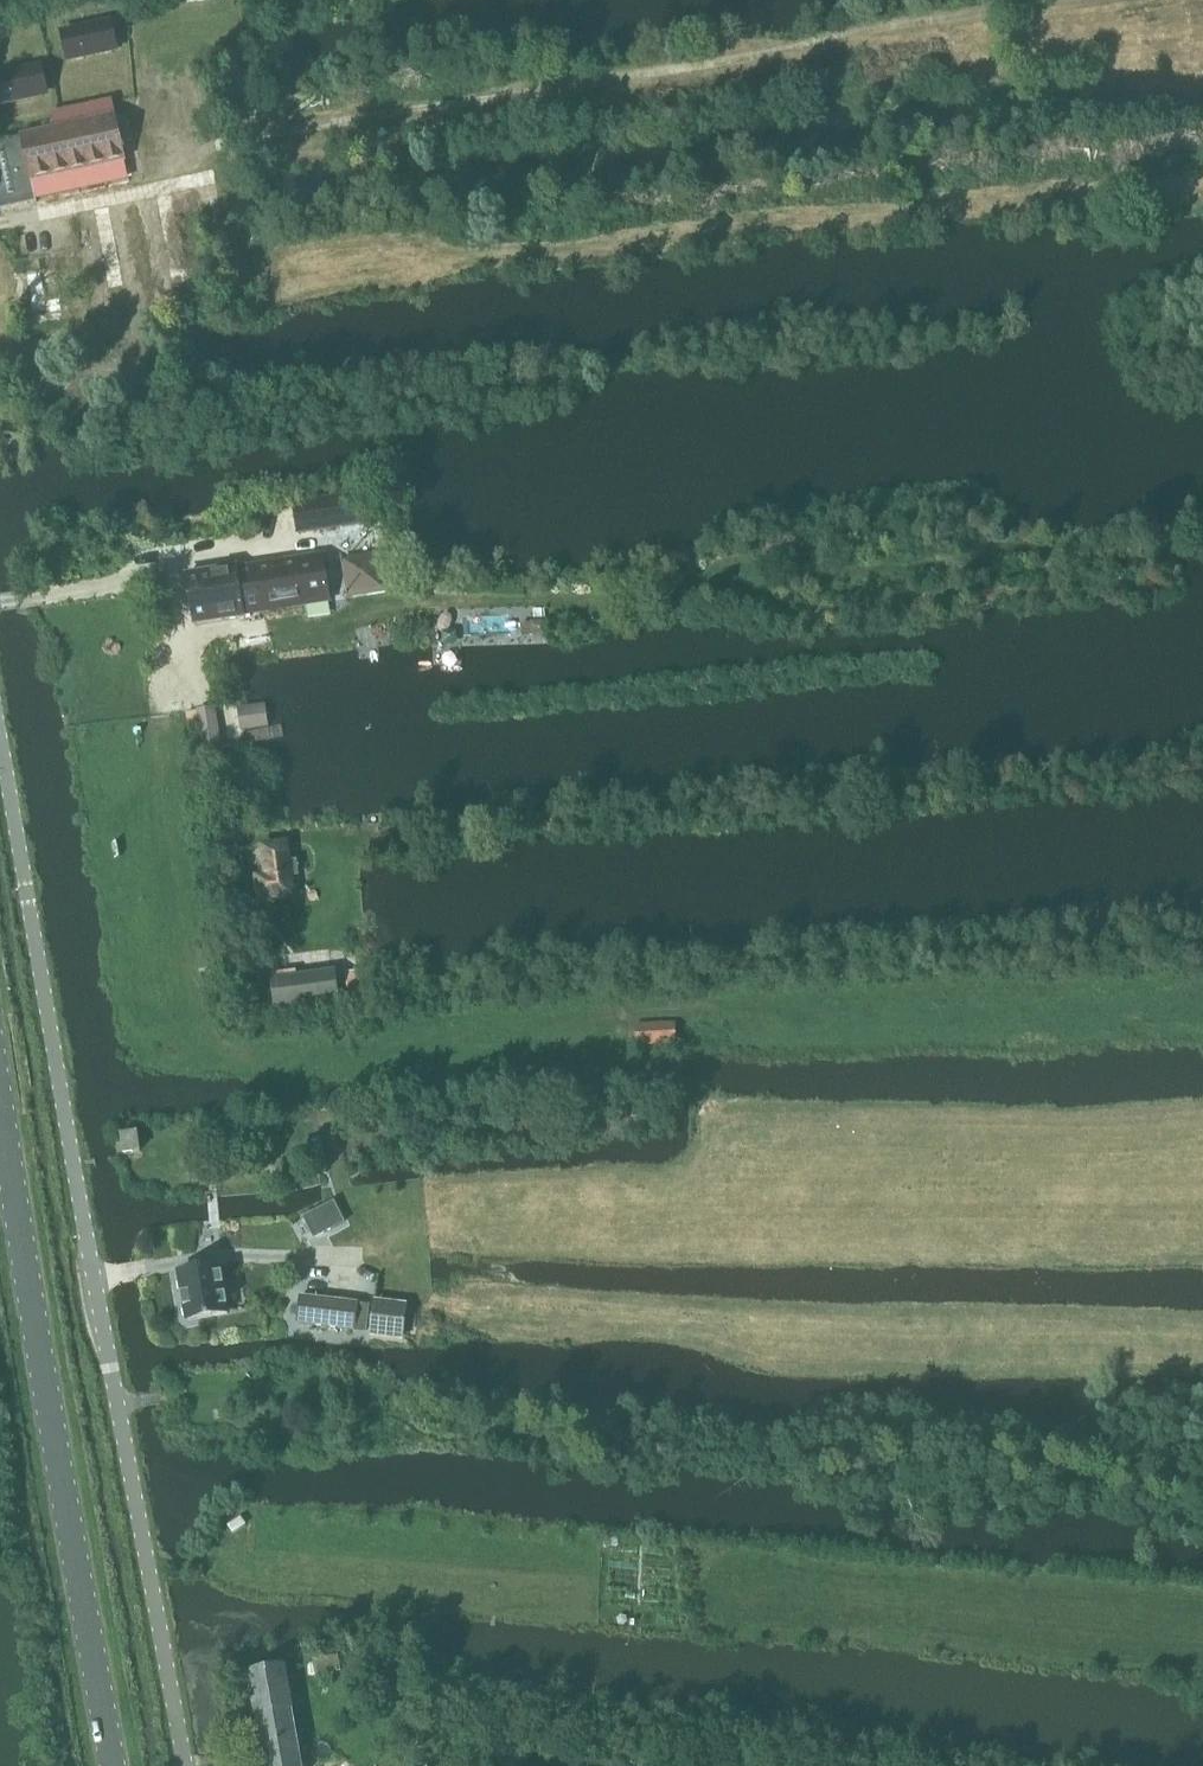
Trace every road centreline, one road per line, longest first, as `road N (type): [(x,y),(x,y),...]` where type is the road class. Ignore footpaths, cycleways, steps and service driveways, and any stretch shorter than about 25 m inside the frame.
road 1 (residential): [(183,1765),(0,735)]
road 2 (secondary): [(115,1765),(0,1087)]

